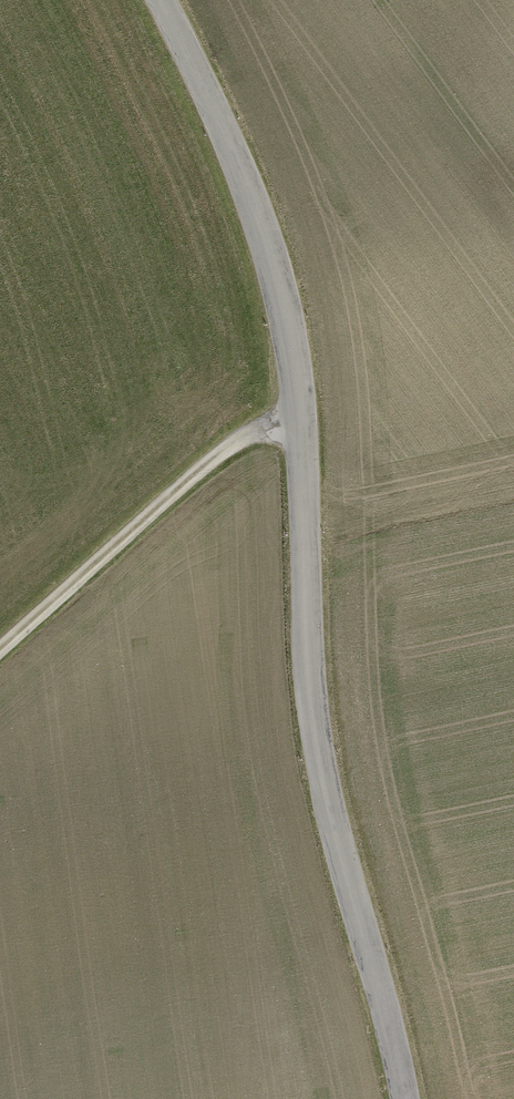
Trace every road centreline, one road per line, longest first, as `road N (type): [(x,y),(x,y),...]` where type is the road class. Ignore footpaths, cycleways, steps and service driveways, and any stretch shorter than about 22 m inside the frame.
road 1 (tertiary): [(404,1098),(310,705),(294,362),(283,306),(233,158),(158,0)]
road 2 (track): [(0,646),(203,463),(297,413)]

